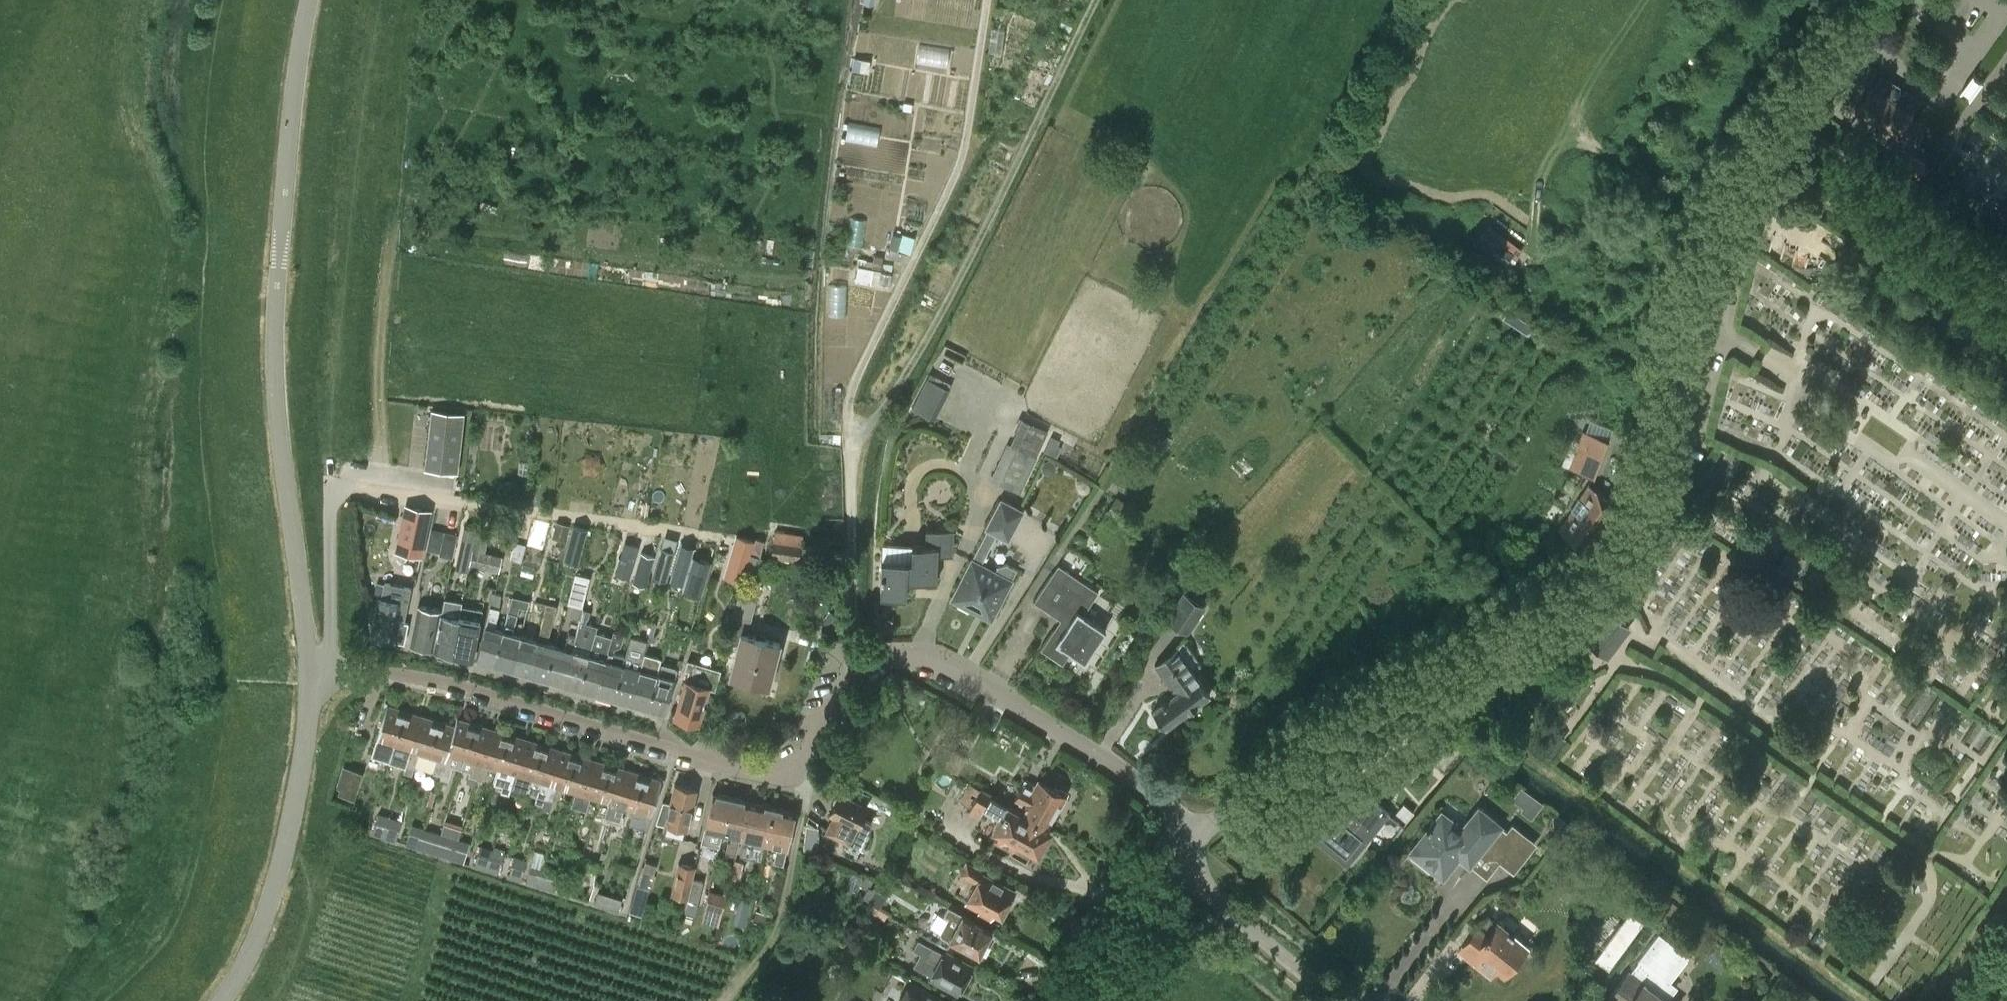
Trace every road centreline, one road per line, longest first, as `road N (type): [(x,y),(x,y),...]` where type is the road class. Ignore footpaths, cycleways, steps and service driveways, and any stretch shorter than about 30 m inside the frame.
road 1 (unclassified): [(1190,837),(1378,704),(1550,615),(1611,566),(1661,476),(1704,265),(1785,116),(1889,0)]
road 2 (residential): [(1190,837),(1162,800),(1096,754),(981,688),(902,655),(858,676),(808,761),(780,778),(448,683),(311,670)]
road 3 (residential): [(311,670),(274,376),(279,245)]
road 4 (residential): [(223,1000),(274,892),(309,724),(311,670)]
road 5 (unclassified): [(279,245),(309,0)]
road 6 (residential): [(1178,867),(1341,1000)]
road 7 (residential): [(1092,1000),(1150,897),(1178,867)]

